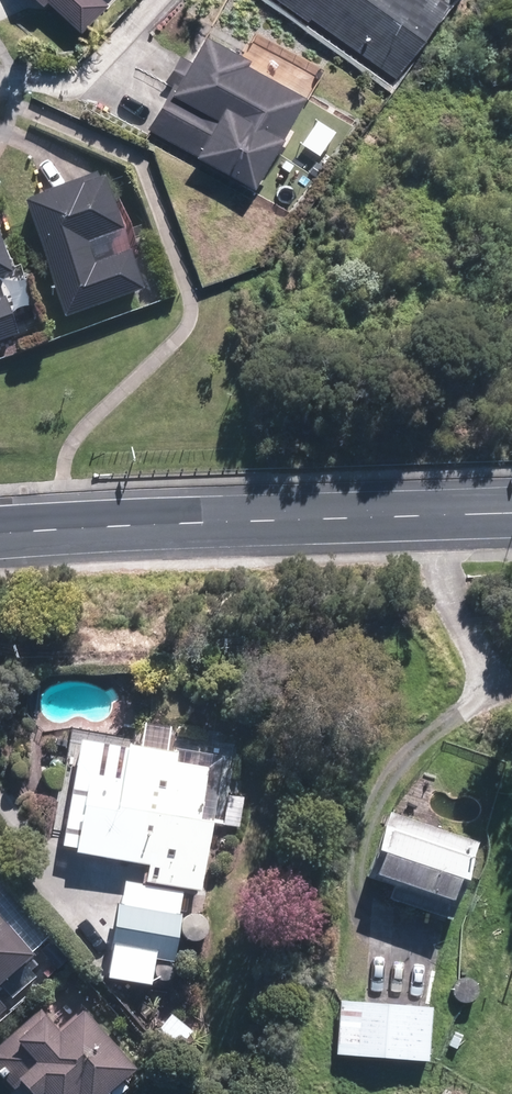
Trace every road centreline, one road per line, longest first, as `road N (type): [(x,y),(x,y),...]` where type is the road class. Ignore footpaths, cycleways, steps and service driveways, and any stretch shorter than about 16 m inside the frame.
road 1 (tertiary): [(0,534),(511,513)]

